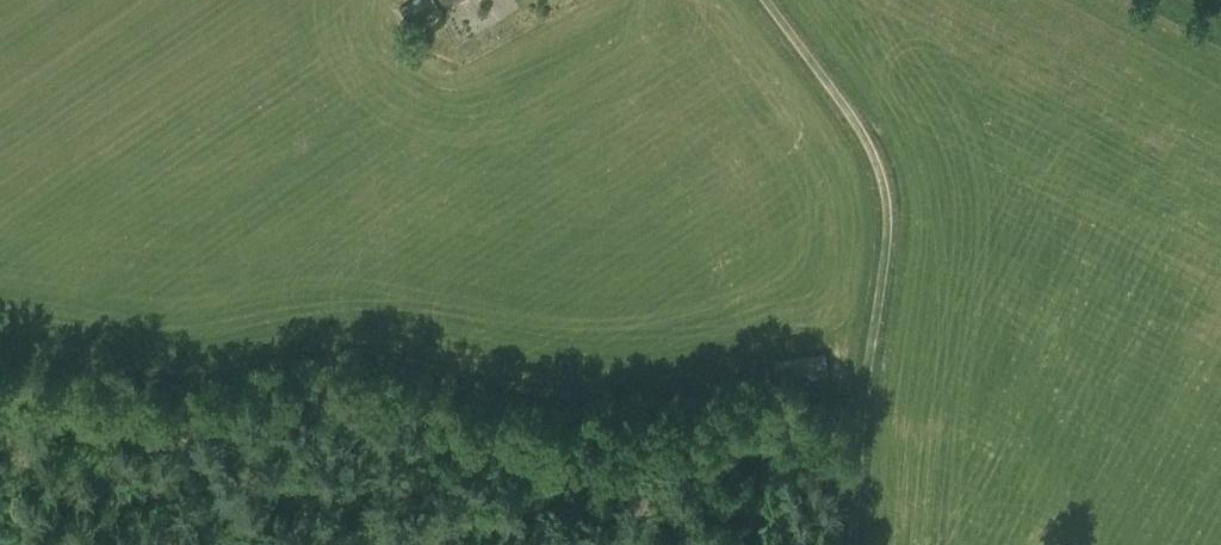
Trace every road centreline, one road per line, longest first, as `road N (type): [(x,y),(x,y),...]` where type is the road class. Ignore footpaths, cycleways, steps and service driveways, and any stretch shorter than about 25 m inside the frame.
road 1 (track): [(763,0),(855,124),(887,206),(856,499)]

